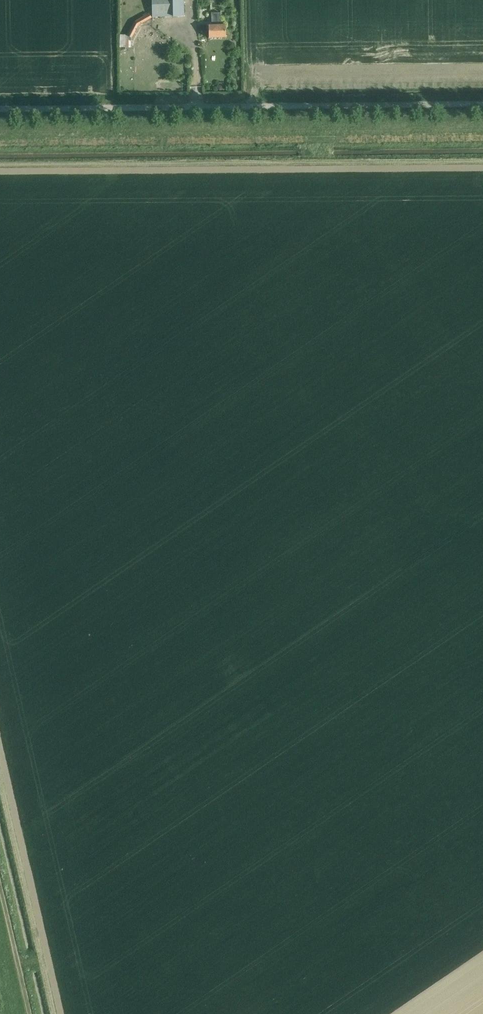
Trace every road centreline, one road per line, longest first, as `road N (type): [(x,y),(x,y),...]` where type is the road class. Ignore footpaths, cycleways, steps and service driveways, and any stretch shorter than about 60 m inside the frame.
road 1 (unclassified): [(0,109),(482,104)]
road 2 (track): [(0,877),(31,1013)]

